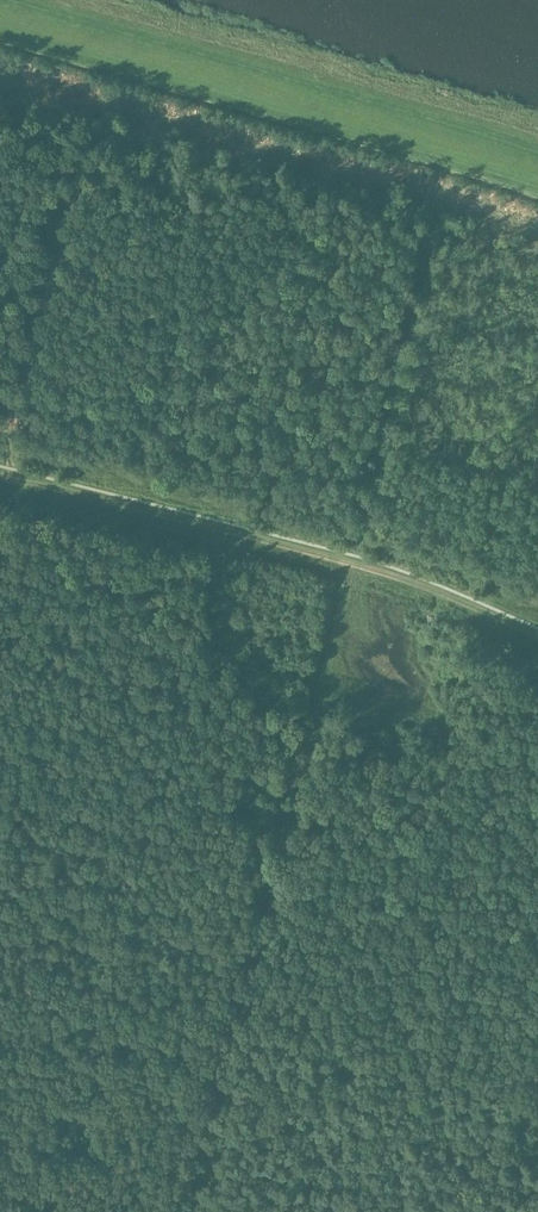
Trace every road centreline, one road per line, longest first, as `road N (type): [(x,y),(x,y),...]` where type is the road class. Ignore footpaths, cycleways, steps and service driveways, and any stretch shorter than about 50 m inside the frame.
road 1 (track): [(357,567),(192,1211)]
road 2 (track): [(0,476),(386,575),(537,639)]
road 3 (track): [(537,151),(11,0)]
road 4 (track): [(537,1092),(515,1131),(517,1211)]

